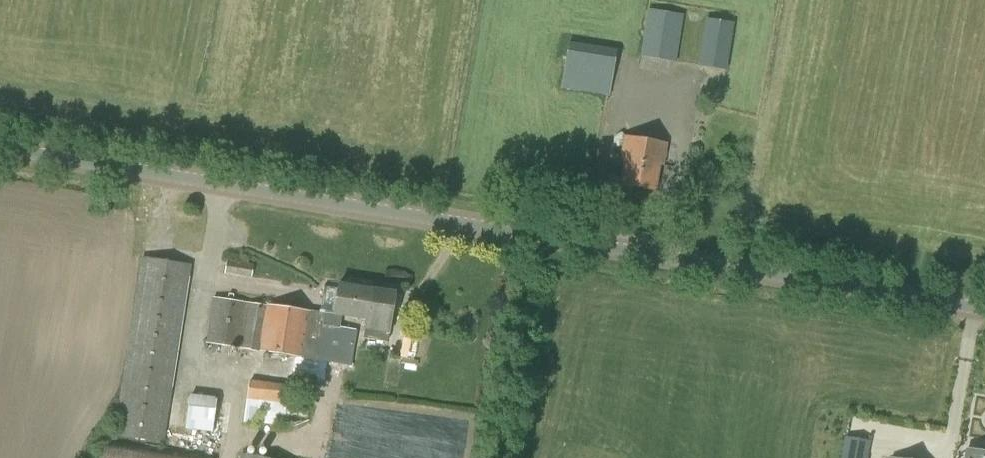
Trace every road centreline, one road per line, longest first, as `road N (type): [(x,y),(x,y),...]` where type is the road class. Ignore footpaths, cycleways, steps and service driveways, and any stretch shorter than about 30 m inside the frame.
road 1 (secondary): [(0,148),(984,311)]

